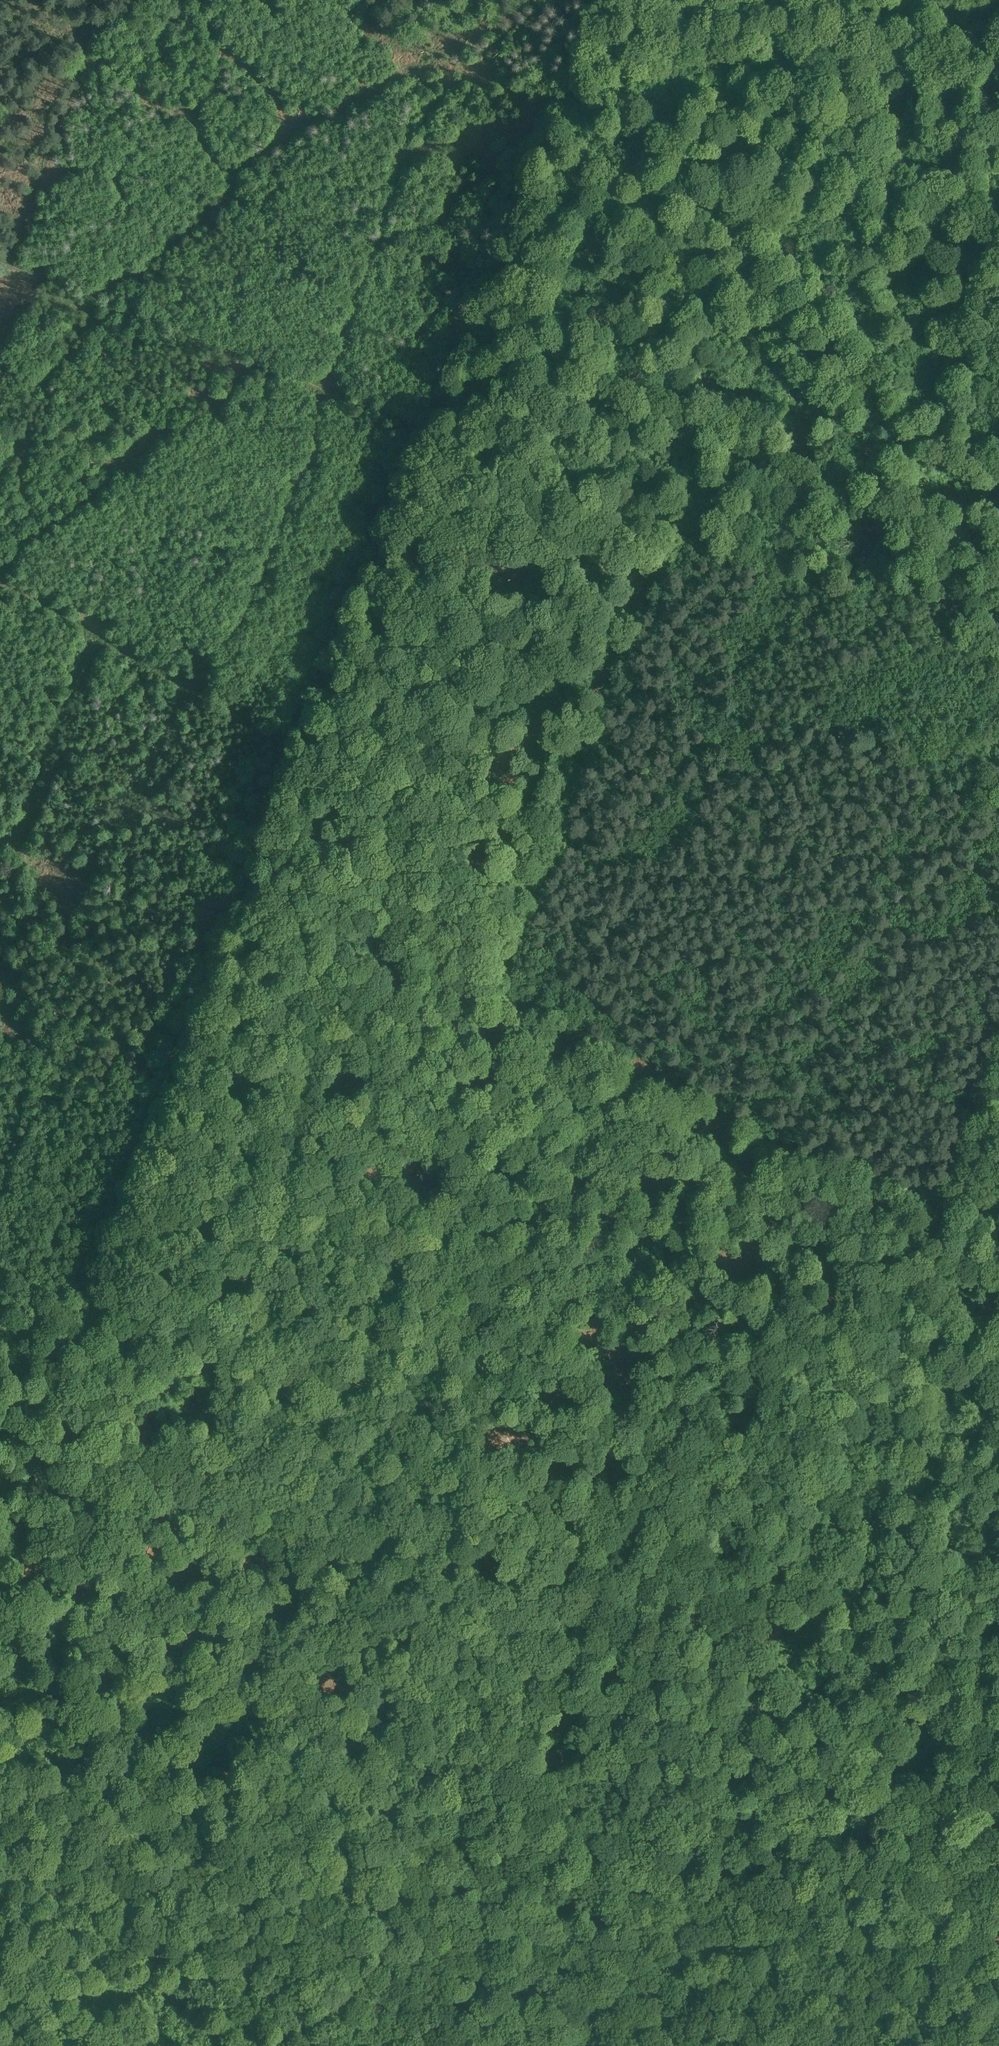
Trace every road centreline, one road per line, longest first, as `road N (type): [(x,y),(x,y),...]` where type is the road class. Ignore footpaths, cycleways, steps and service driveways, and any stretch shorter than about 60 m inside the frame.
road 1 (track): [(409,2045),(0,1891)]
road 2 (track): [(0,259),(93,8)]
road 3 (track): [(998,191),(974,0)]

